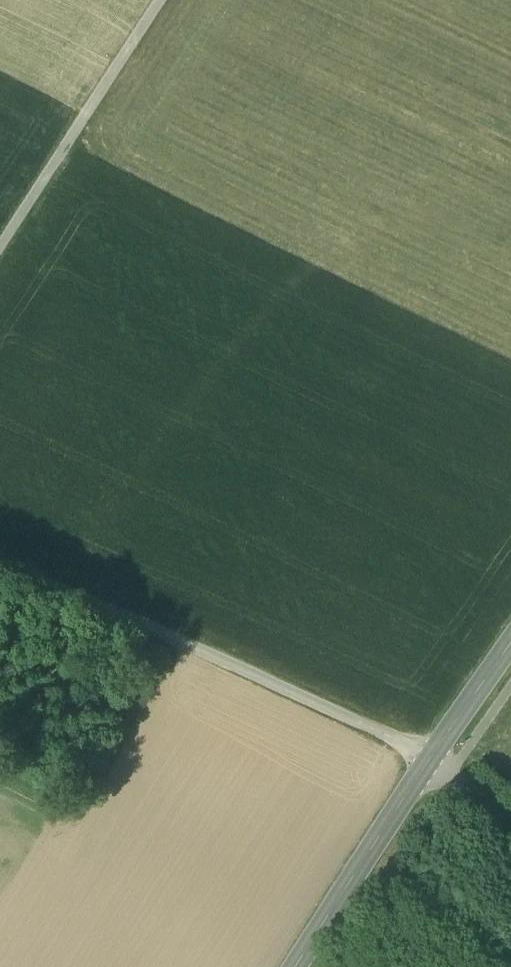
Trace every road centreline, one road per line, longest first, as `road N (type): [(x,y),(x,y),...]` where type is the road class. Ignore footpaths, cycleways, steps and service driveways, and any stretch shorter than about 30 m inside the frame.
road 1 (secondary): [(510,649),(300,966)]
road 2 (residential): [(162,0),(0,248)]

